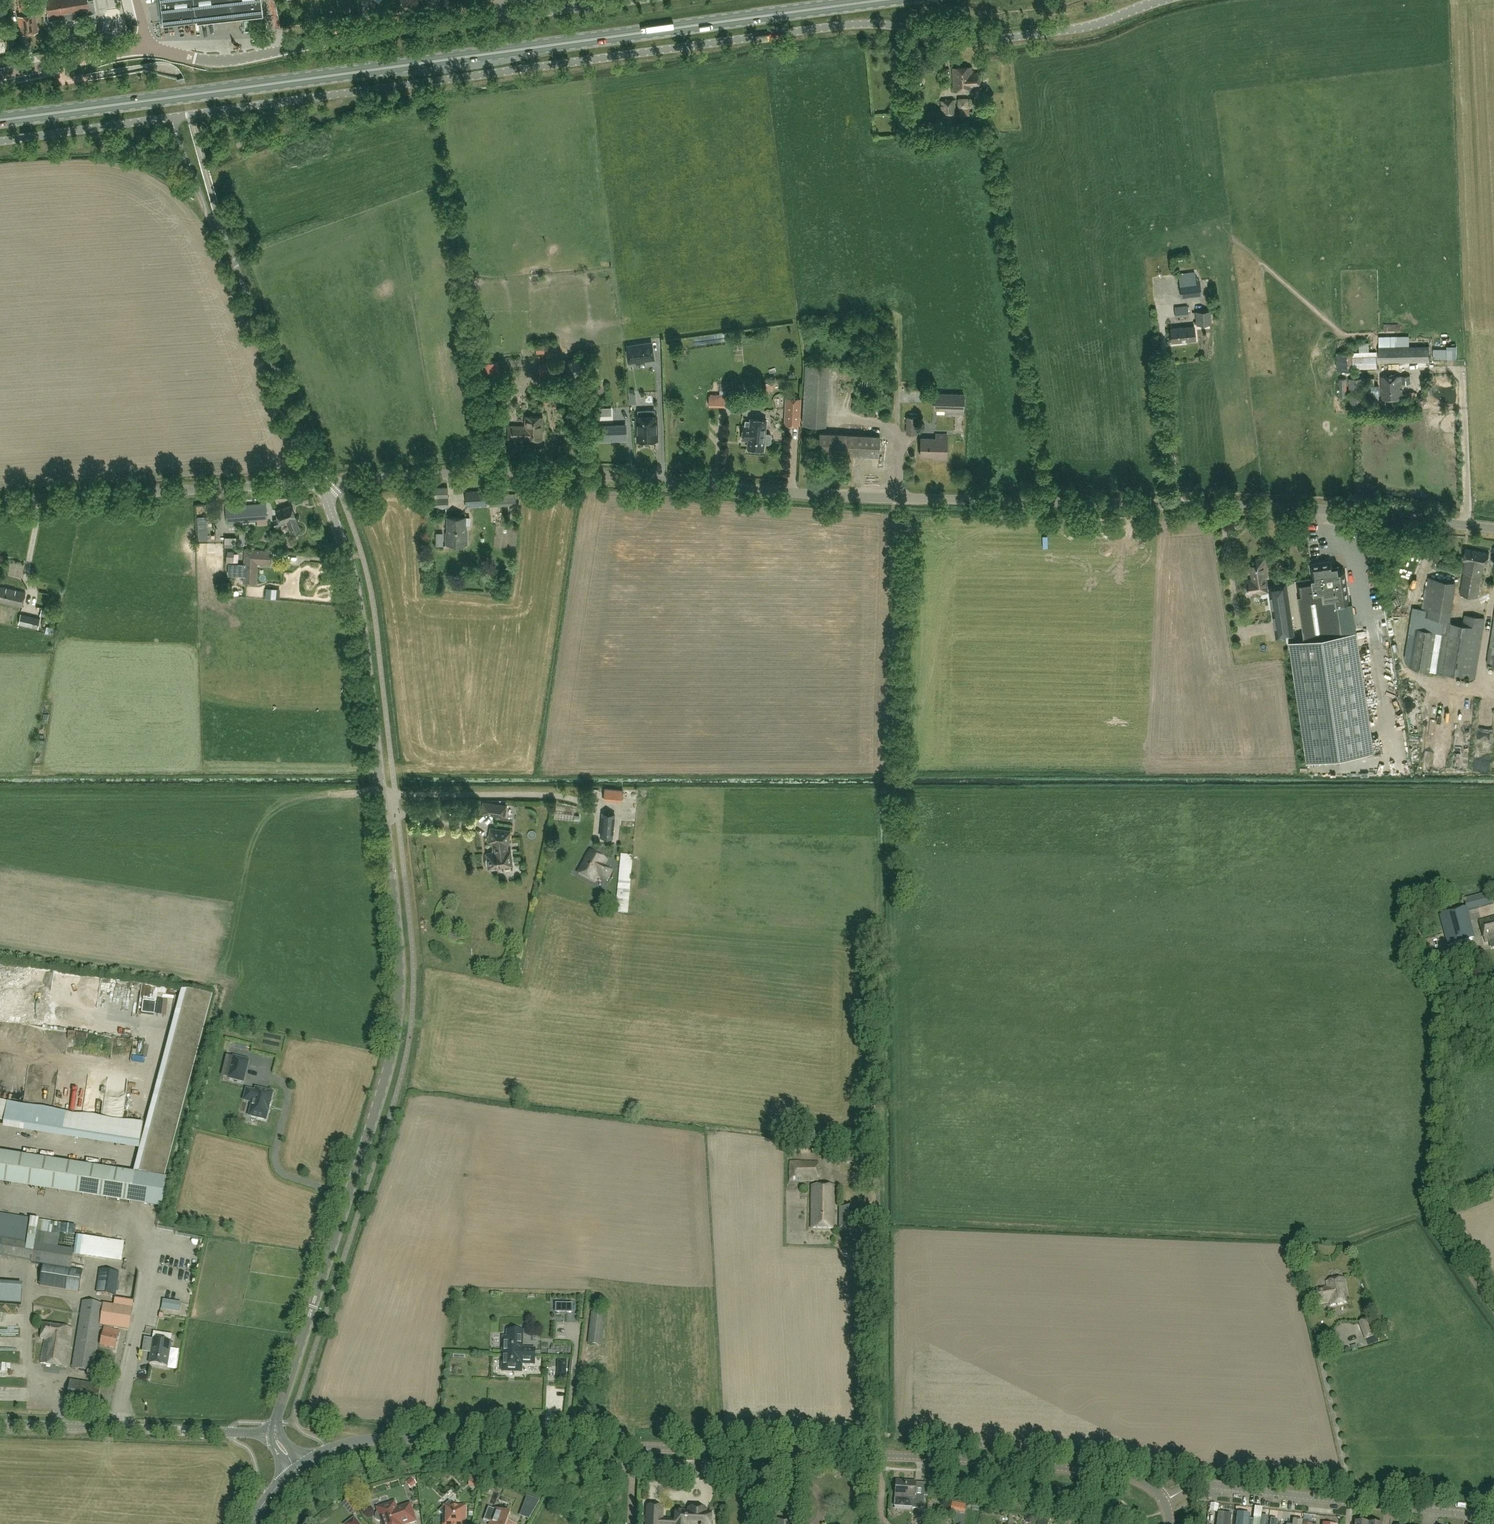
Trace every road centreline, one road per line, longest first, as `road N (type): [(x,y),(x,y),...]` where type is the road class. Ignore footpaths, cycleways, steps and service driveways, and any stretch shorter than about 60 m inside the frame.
road 1 (unclassified): [(1493,529),(1306,508),(828,496),(570,472),(375,478),(323,493)]
road 2 (unclassified): [(0,141),(844,24),(993,39),(1094,24),(1158,0)]
road 3 (tertiary): [(275,1432),(398,1014),(361,617),(323,493)]
road 4 (primary): [(884,0),(0,120)]
road 5 (tertiary): [(1163,1501),(1143,1482),(1116,1475),(830,1453),(390,1438),(340,1446),(297,1469)]
road 6 (unclassified): [(149,48),(232,60),(501,17)]
road 7 (track): [(1493,1310),(1429,1207),(1441,993)]
road 8 (residential): [(1493,1517),(1203,1484),(1163,1501)]
road 9 (tertiary): [(0,502),(307,483),(323,493)]
road 10 (residential): [(0,1424),(233,1431)]
road 11 (unclassified): [(0,74),(149,48)]
road 12 (unclassified): [(501,17),(628,0)]

